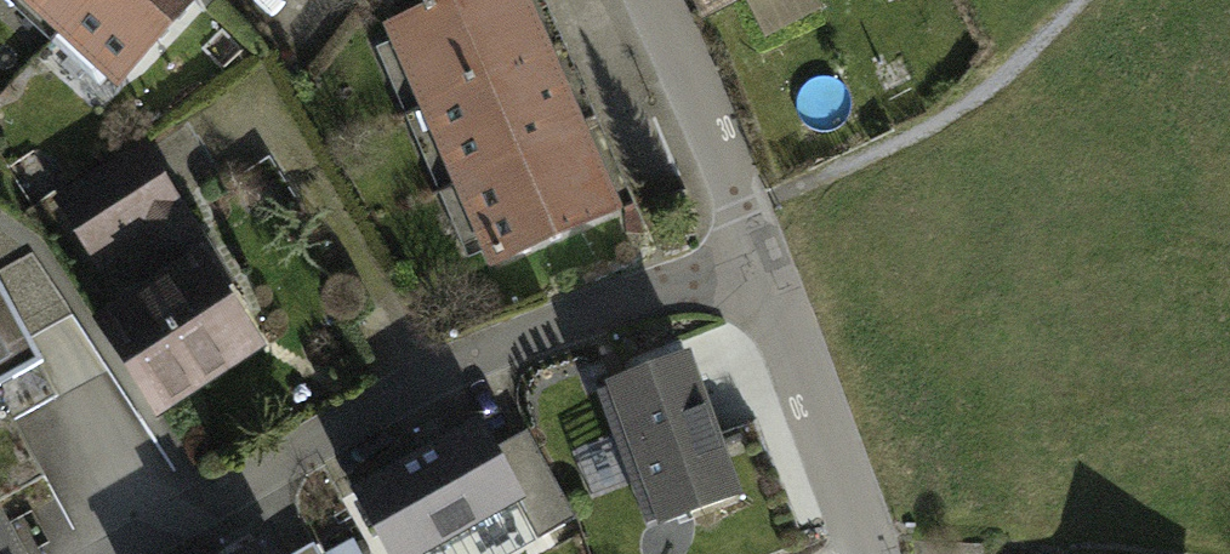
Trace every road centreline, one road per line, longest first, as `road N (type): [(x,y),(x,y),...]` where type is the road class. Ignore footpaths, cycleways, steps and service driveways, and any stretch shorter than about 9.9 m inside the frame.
road 1 (residential): [(763,266),(588,314),(426,381),(114,553)]
road 2 (residential): [(868,553),(763,266)]
road 3 (residential): [(763,266),(650,0)]

